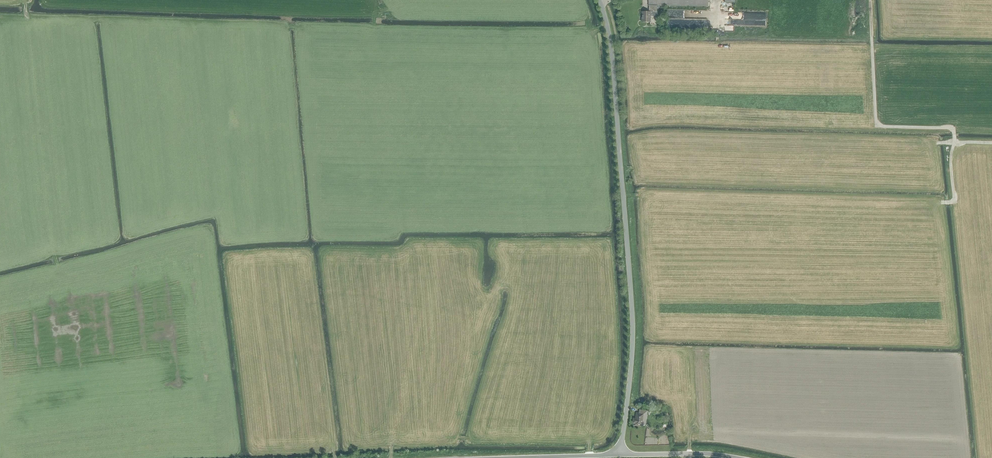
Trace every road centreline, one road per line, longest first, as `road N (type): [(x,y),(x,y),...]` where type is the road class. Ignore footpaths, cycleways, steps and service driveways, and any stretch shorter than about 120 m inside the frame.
road 1 (tertiary): [(621,455),(633,324),(611,42),(599,0)]
road 2 (track): [(870,0),(876,126),(953,128),(954,202),(941,202)]

